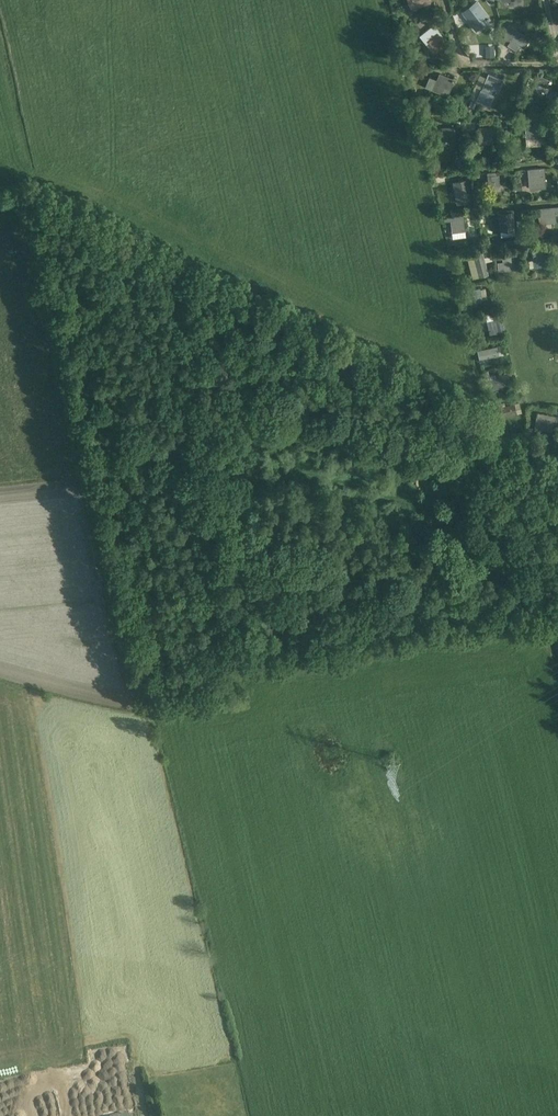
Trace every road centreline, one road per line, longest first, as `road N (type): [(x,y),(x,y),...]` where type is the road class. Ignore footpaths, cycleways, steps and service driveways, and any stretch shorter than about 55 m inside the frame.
road 1 (track): [(557,631),(548,591),(444,516),(321,475),(272,474),(217,535),(197,536),(183,455),(201,261)]
road 2 (residential): [(557,66),(466,61),(444,0)]

